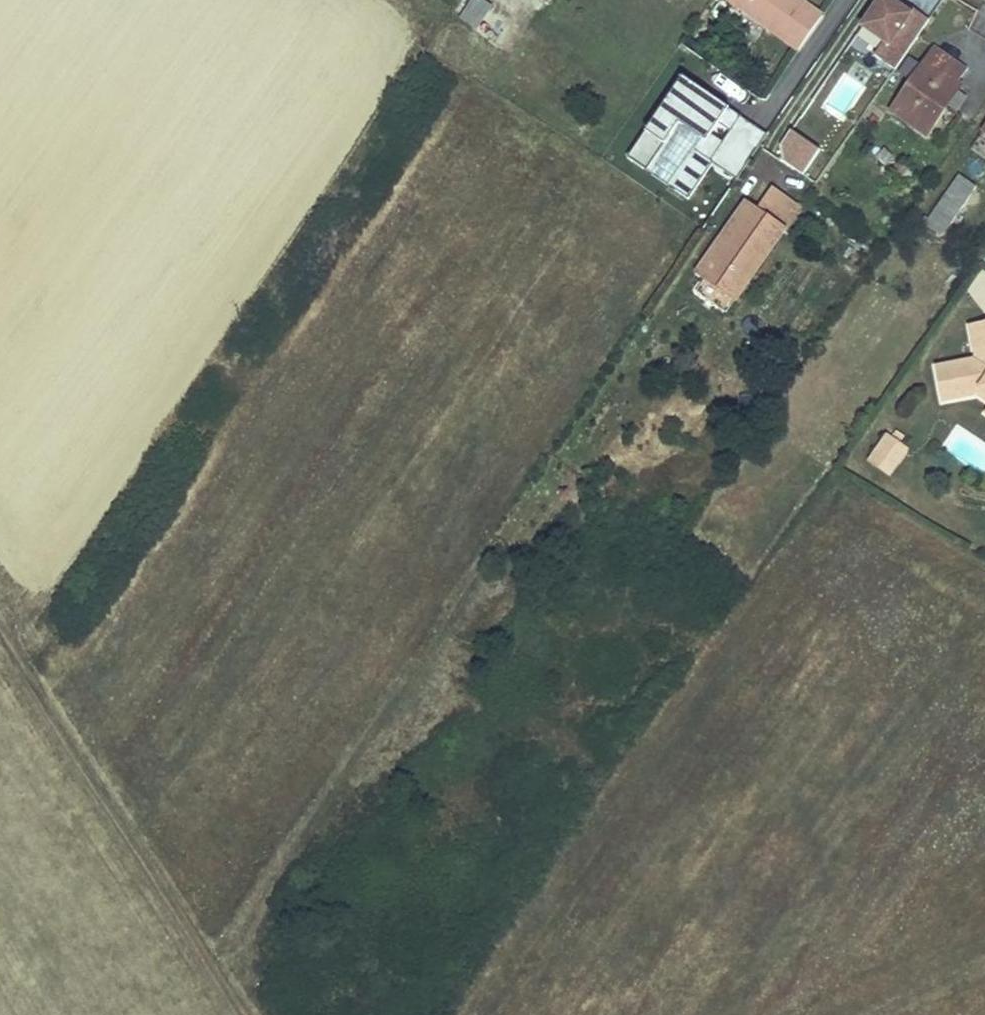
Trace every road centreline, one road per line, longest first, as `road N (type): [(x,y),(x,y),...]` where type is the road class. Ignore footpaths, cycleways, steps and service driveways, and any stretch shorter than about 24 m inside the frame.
road 1 (track): [(247,1014),(79,762),(0,621)]

